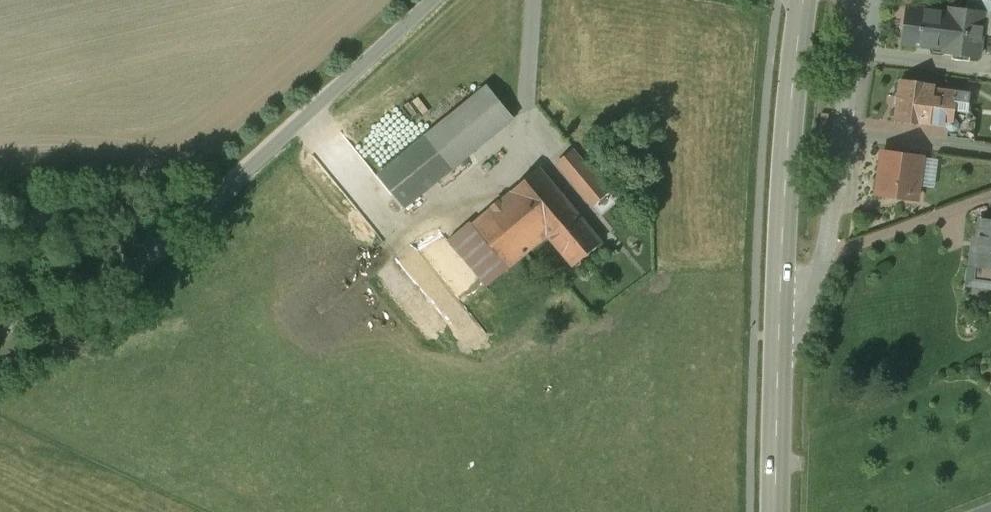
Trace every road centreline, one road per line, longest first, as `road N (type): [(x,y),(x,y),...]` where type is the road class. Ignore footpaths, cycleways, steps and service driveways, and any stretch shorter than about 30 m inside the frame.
road 1 (tertiary): [(777,511),(785,187),(804,0)]

